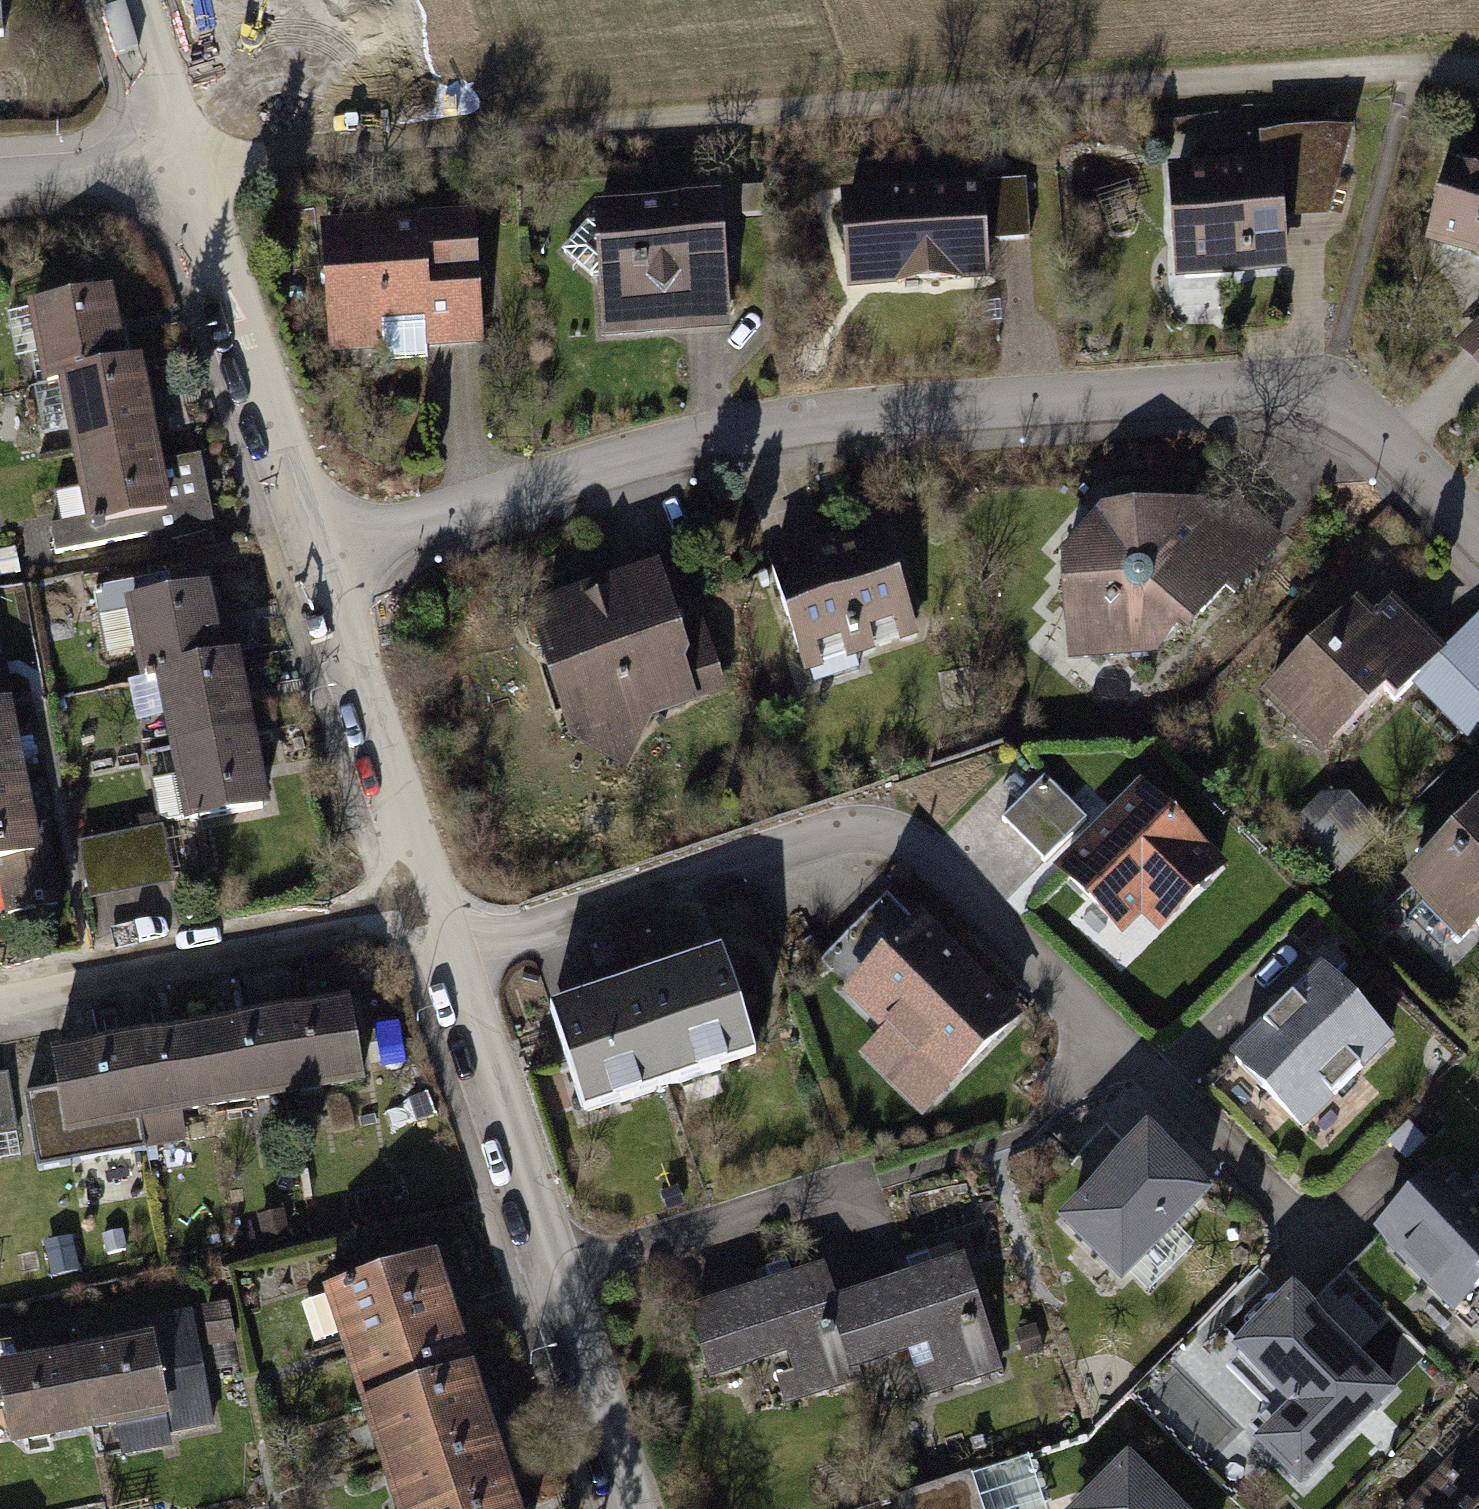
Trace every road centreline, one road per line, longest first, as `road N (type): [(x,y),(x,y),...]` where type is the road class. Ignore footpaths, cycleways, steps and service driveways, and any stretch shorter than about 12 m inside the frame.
road 1 (track): [(178,168),(1478,71)]
road 2 (residential): [(318,554),(728,438),(829,419),(1234,385),(1327,397),(1371,424),(1478,534)]
road 3 (residential): [(1324,1242),(1116,1055),(930,855),(894,836),(823,837),(448,963)]
road 4 (residential): [(448,963),(627,1508)]
road 5 (residential): [(428,909),(0,1005)]
road 6 (residential): [(178,168),(318,554)]
road 7 (residential): [(318,554),(428,909)]
road 8 (residential): [(0,183),(178,168)]
road 9 (residential): [(121,0),(178,168)]

